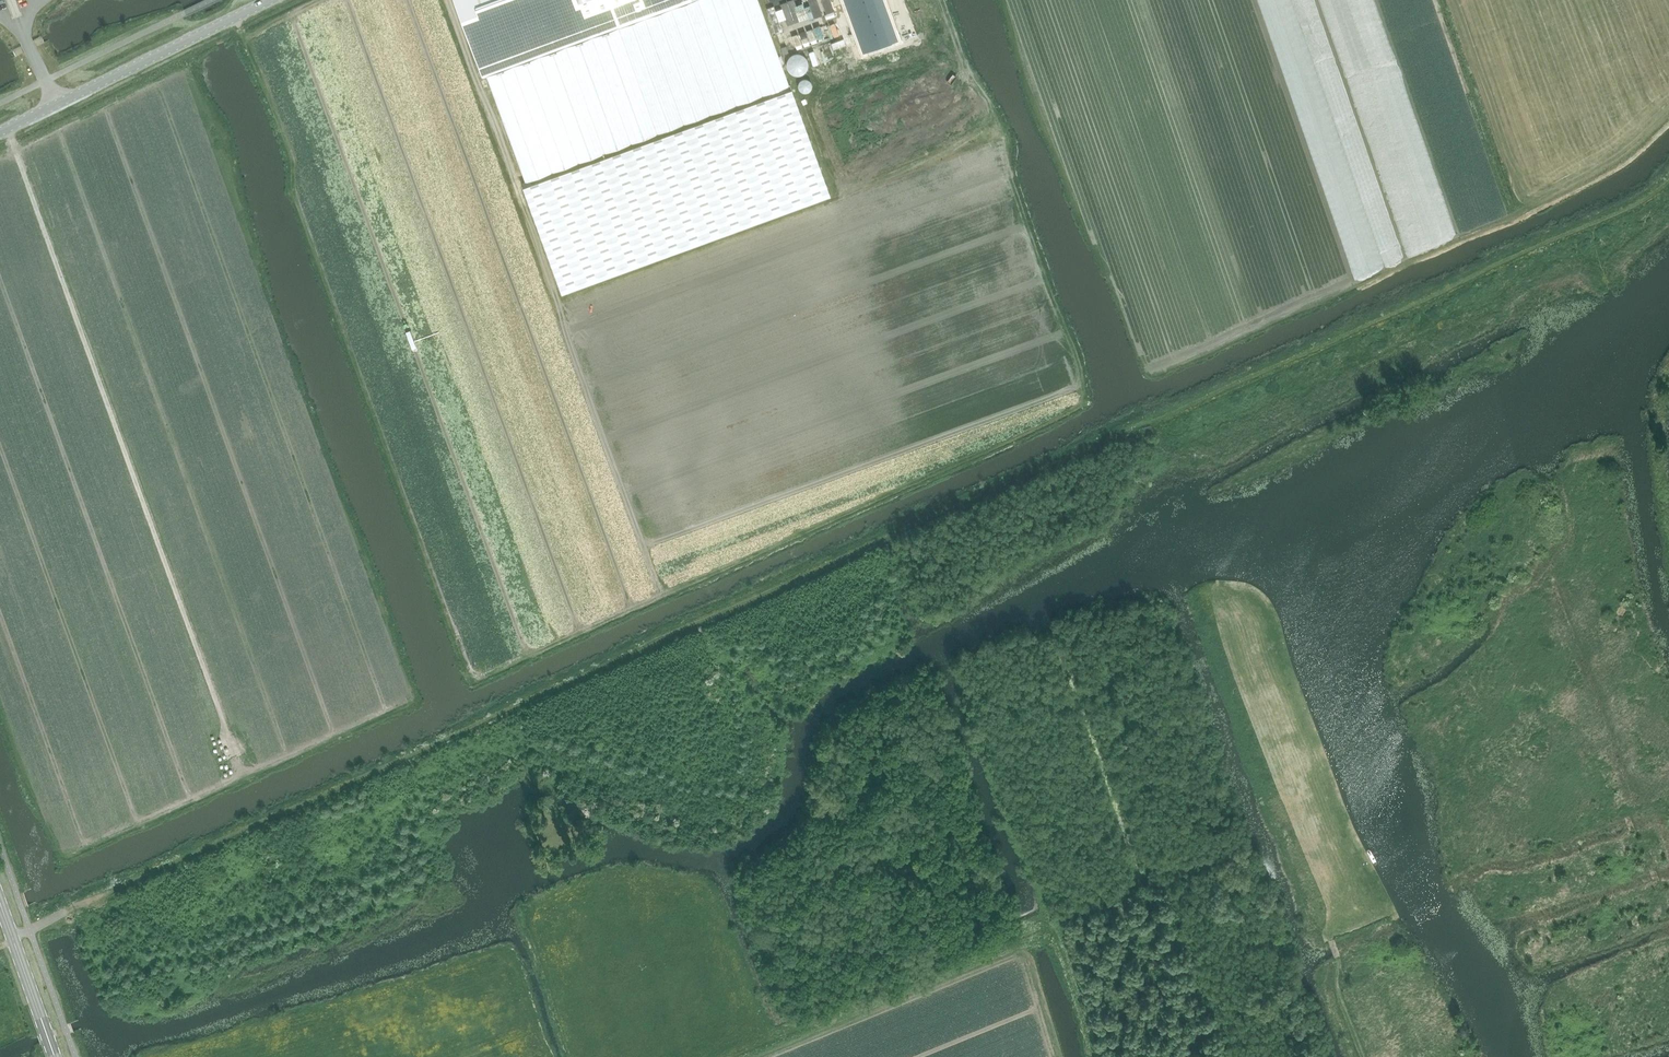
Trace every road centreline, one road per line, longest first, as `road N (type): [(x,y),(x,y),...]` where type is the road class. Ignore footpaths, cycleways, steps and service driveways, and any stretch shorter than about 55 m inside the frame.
road 1 (track): [(1552,575),(1620,756),(1623,803),(1668,914)]
road 2 (unclassified): [(0,132),(270,0)]
road 3 (tertiary): [(56,1056),(0,902)]
road 4 (track): [(1329,936),(1338,959),(1334,1002),(1355,1056)]

